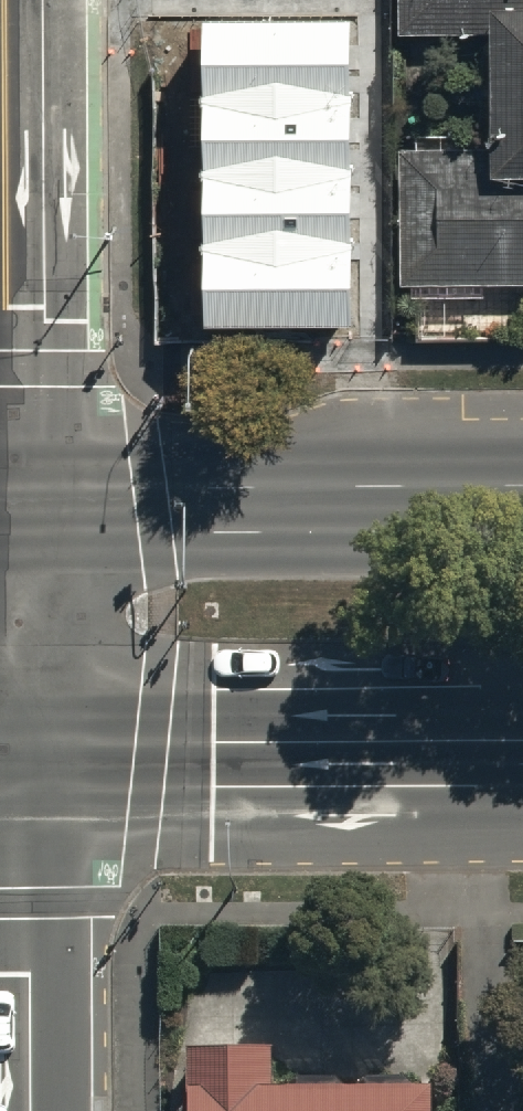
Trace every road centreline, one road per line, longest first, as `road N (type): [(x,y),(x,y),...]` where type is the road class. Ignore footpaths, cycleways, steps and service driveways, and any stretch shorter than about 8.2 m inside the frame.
road 1 (primary): [(8,514),(522,511)]
road 2 (tertiary): [(6,0),(8,514)]
road 3 (primary): [(522,765),(10,768)]
road 4 (tertiary): [(12,1110),(10,768)]
road 5 (tertiary): [(10,768),(8,514)]

